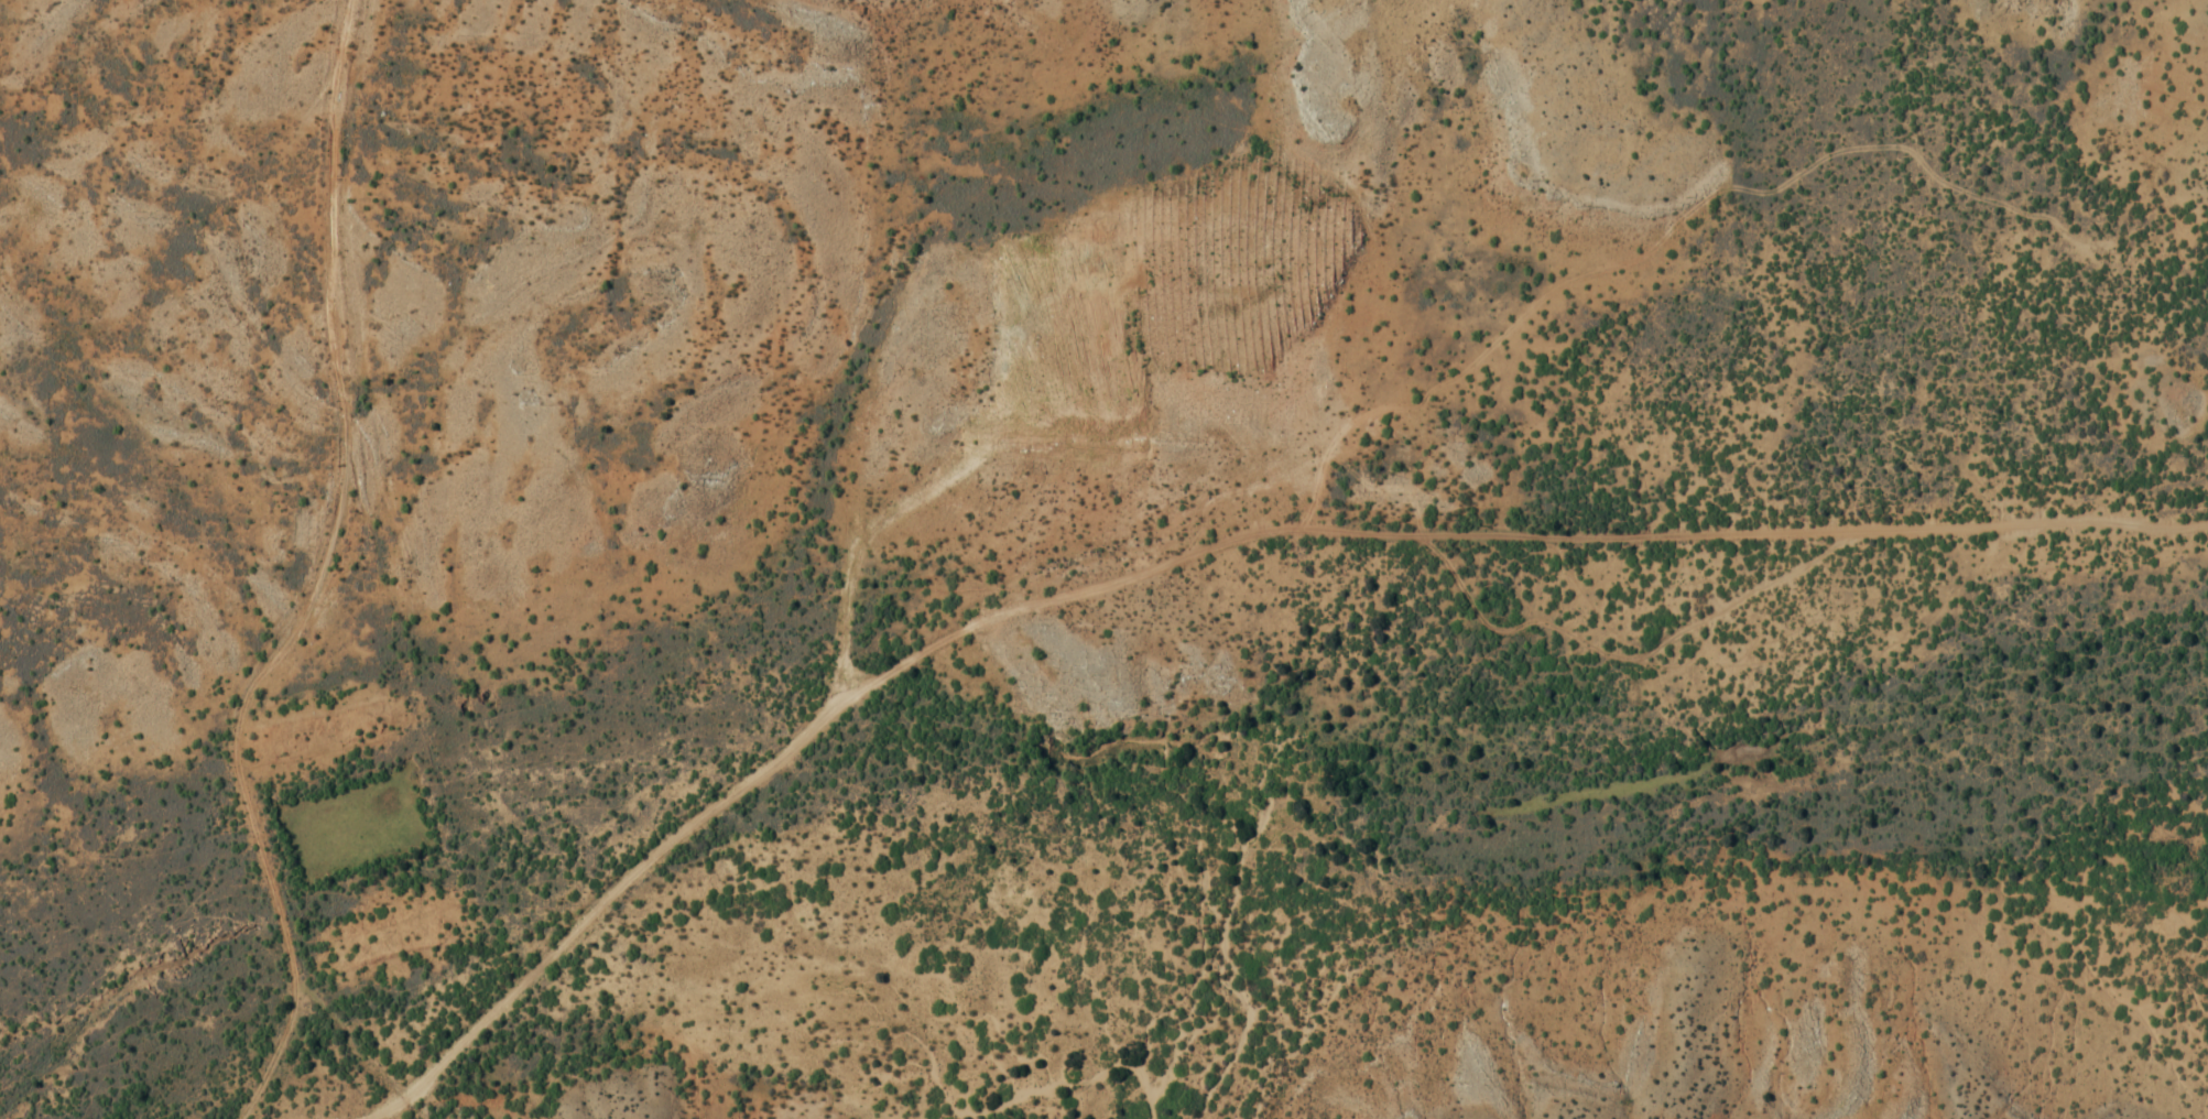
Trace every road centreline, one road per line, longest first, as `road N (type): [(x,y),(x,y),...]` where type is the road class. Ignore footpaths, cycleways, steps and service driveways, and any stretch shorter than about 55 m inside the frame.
road 1 (residential): [(243,1118),(290,1029),(294,984),(238,753),(238,706),(320,605),(345,556),(327,225),(350,0)]

